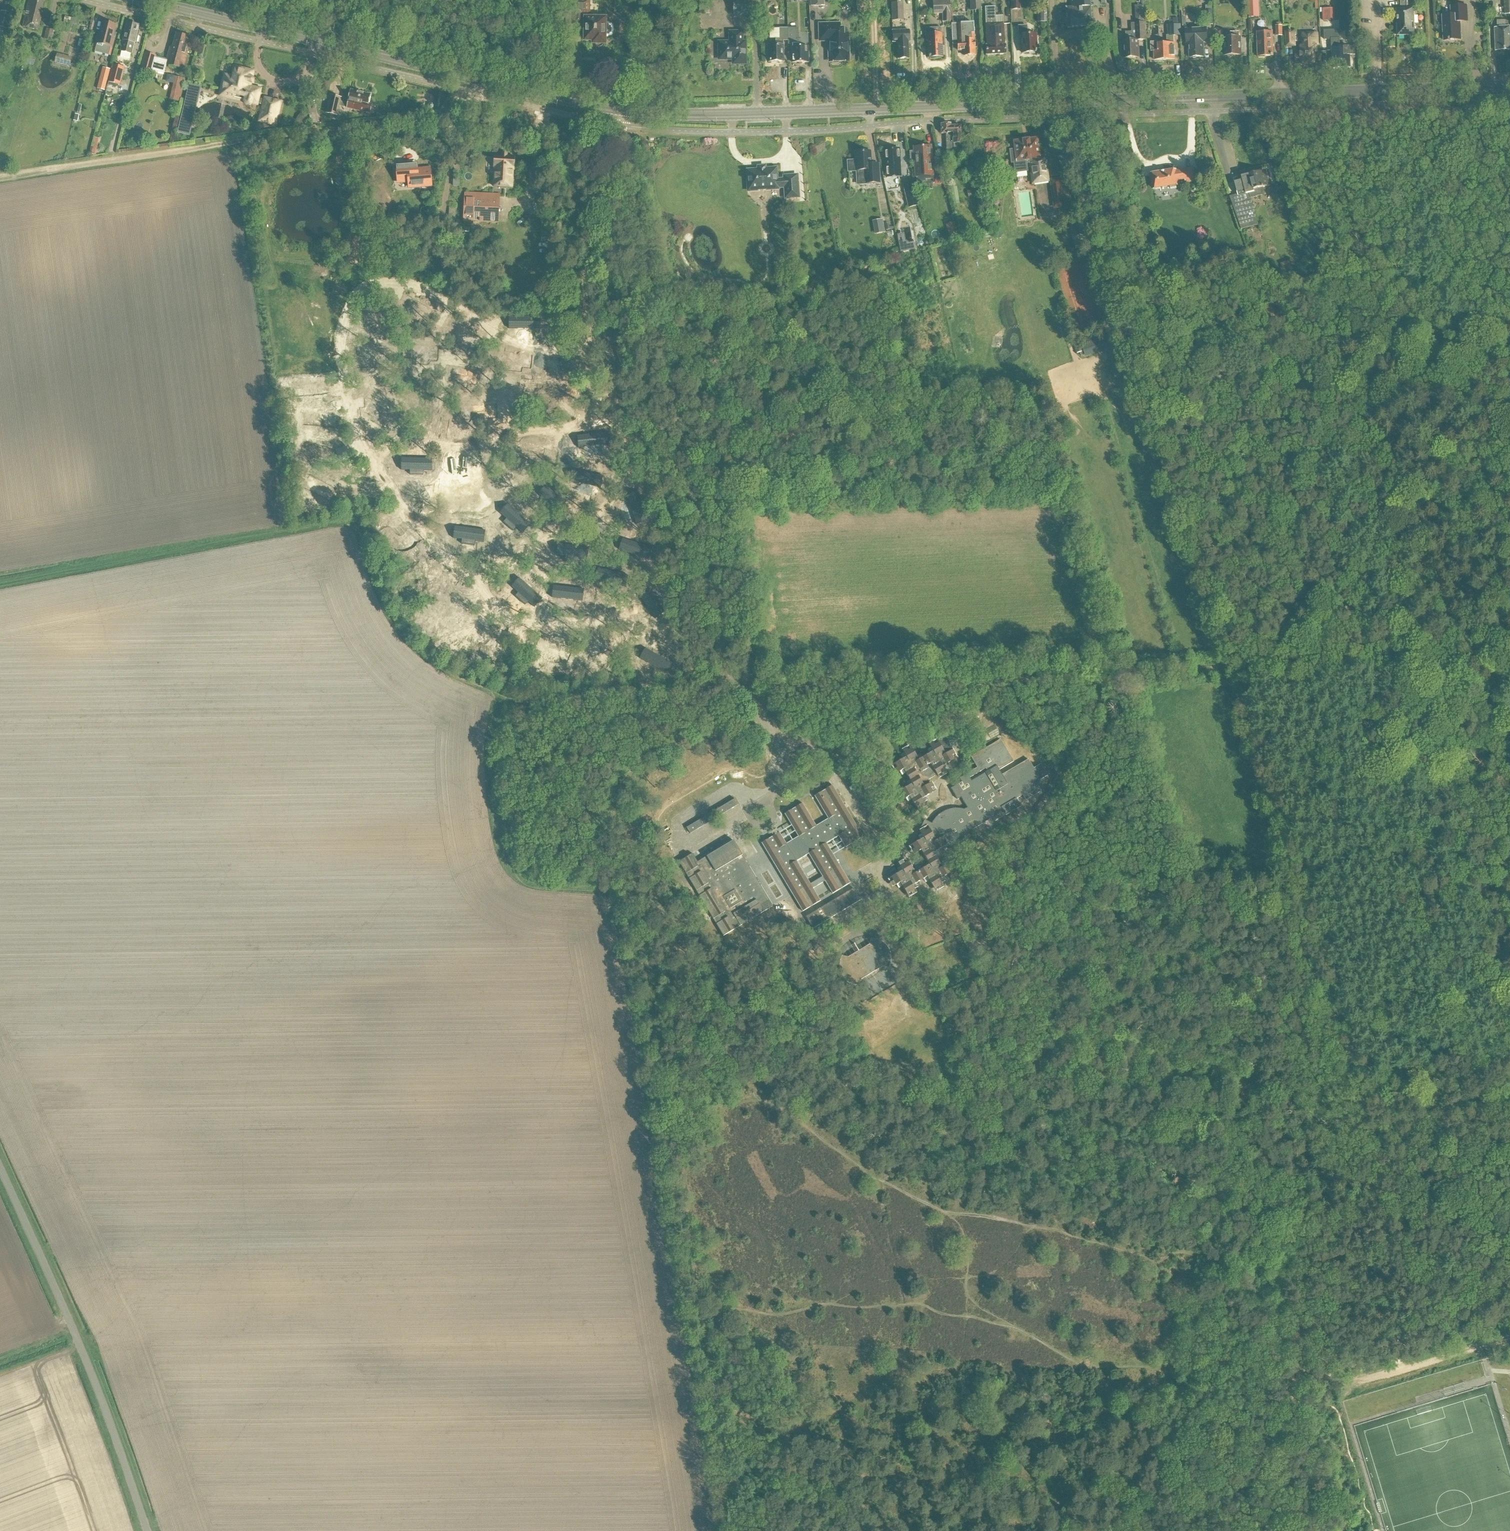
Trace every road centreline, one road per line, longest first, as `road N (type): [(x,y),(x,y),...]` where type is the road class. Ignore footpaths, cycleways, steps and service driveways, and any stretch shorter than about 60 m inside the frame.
road 1 (secondary): [(1509,87),(730,115),(621,110)]
road 2 (track): [(507,695),(492,750),(498,828),(517,870),(541,887),(619,894),(695,1030),(761,1094),(827,1141),(945,1211),(1034,1227)]
road 3 (residential): [(621,110),(725,659),(768,726),(822,757),(838,775),(883,856)]
road 4 (track): [(0,582),(354,514),(377,580),(415,646),(444,670),(507,695)]
road 5 (track): [(507,695),(1109,667)]
road 6 (track): [(1057,1192),(996,1055),(987,920),(1085,737),(1109,667)]
road 7 (secondary): [(621,110),(143,0)]
road 8 (unclassified): [(148,1530),(84,1353),(0,1166)]
road 9 (track): [(289,526),(234,143)]
road 10 (track): [(1109,667),(1468,651)]
road 11 (track): [(234,143),(454,113),(477,94)]
road 12 (track): [(0,177),(234,143)]

